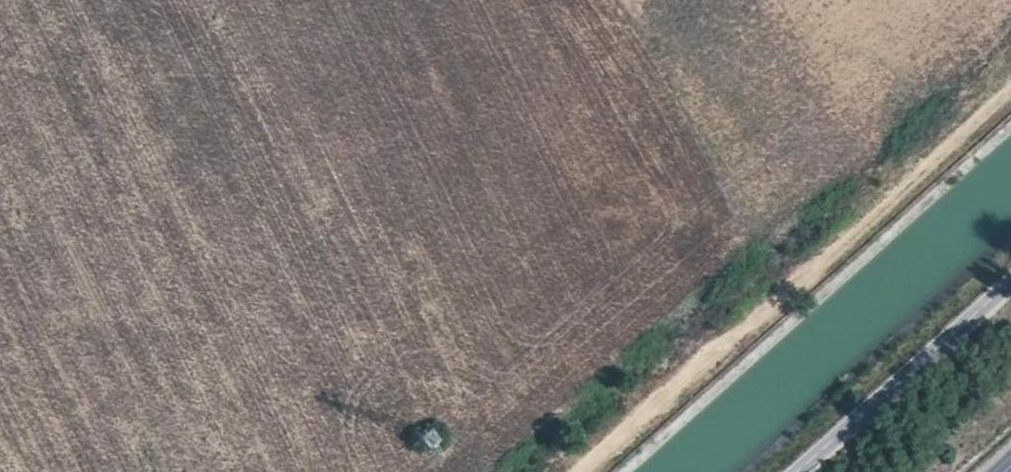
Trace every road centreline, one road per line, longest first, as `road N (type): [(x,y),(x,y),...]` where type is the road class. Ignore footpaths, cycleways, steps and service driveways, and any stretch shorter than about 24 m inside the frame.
road 1 (track): [(1010,81),(762,320),(581,471)]

